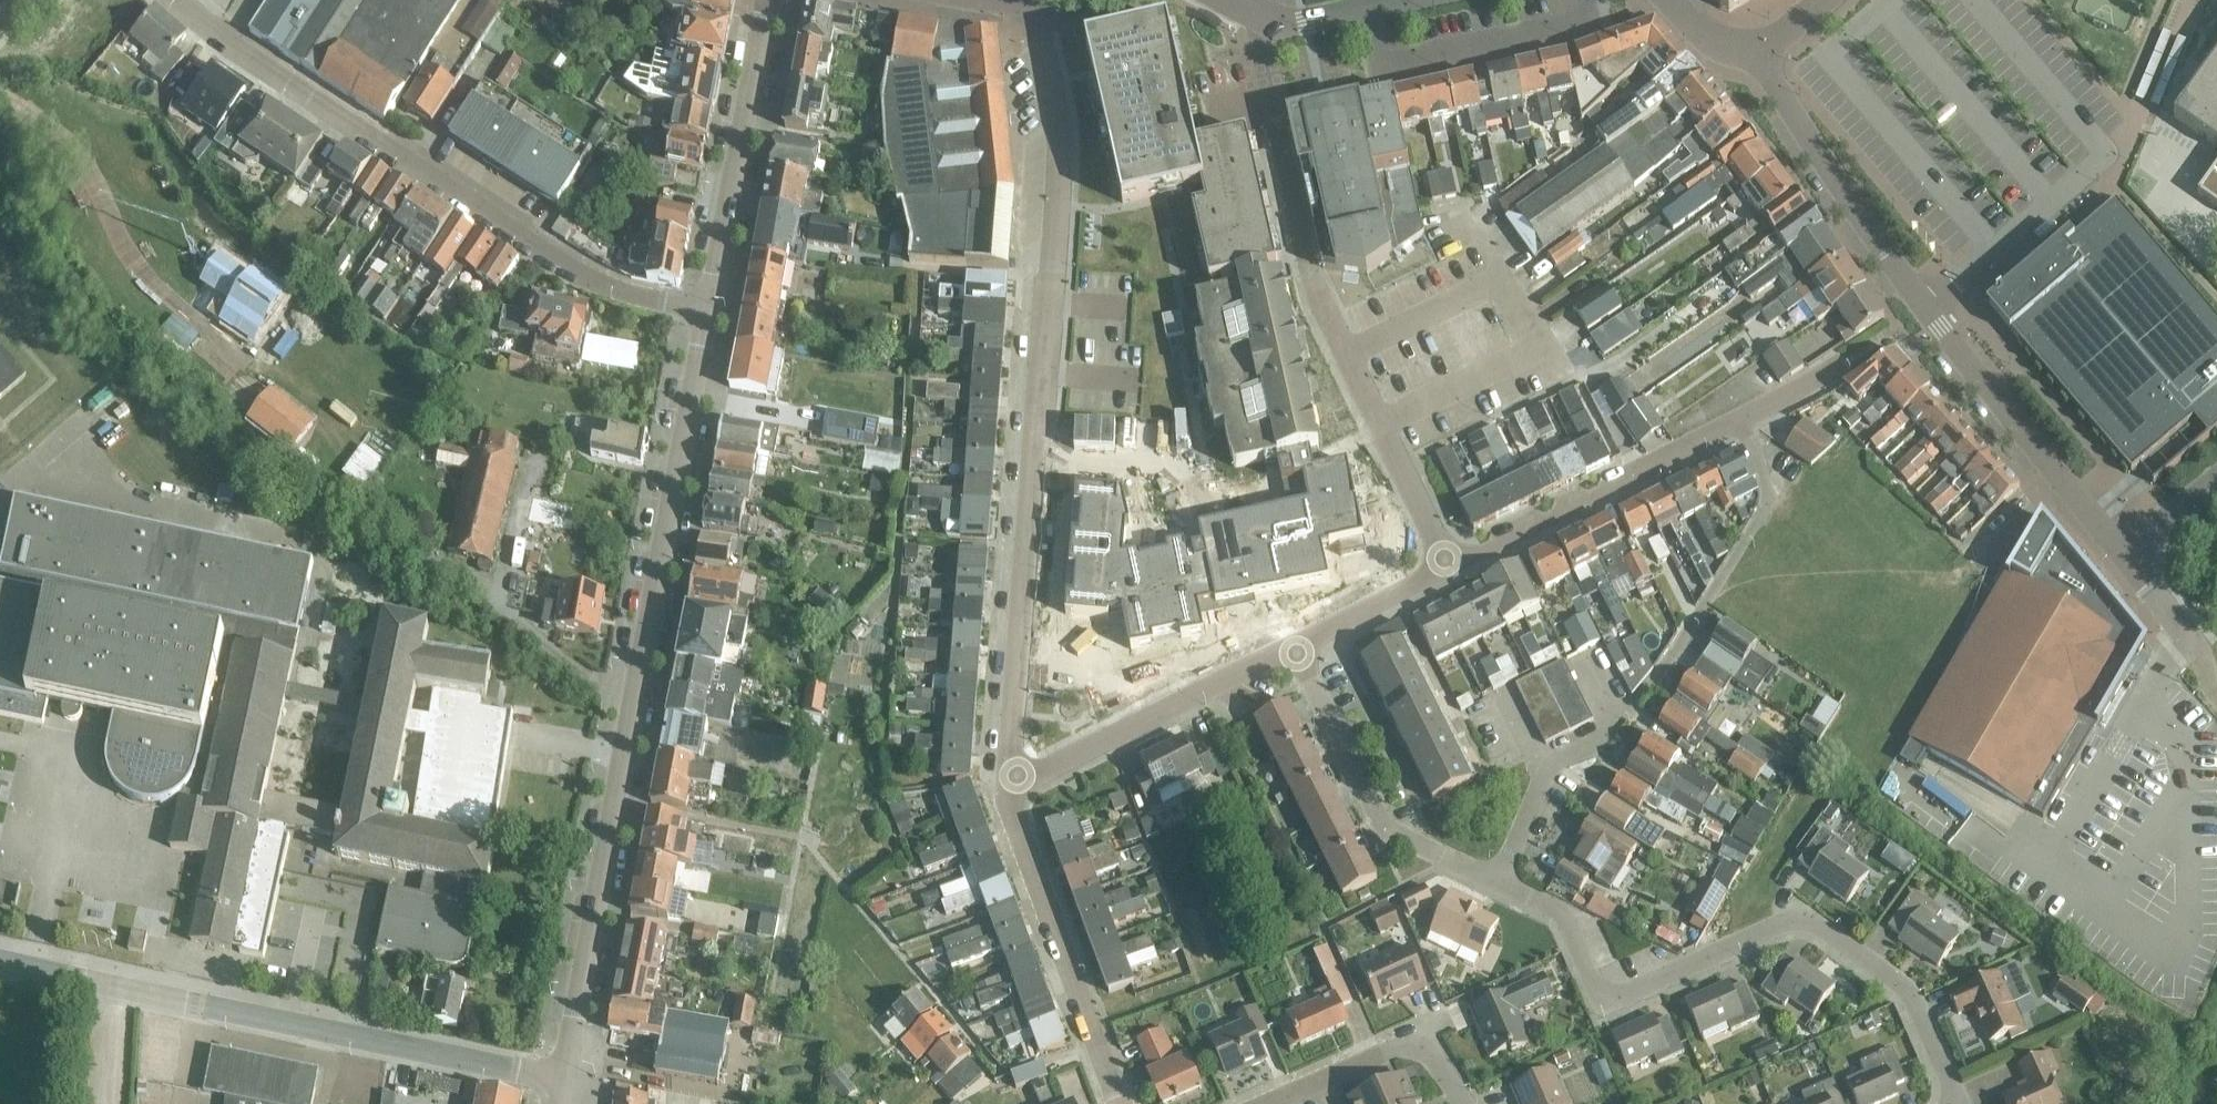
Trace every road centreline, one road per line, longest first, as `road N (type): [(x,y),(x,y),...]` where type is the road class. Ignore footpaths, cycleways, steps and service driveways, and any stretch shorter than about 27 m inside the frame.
road 1 (residential): [(1018,775),(1009,744),(1061,136),(1032,0)]
road 2 (tertiary): [(562,1078),(709,313)]
road 3 (residential): [(1950,1103),(1954,1091),(1912,996),(1818,927),(1779,924),(1612,998),(1597,992),(1560,913),(1496,880)]
road 4 (residential): [(2119,556),(1886,255),(1758,46)]
road 5 (residential): [(709,313),(607,290),(545,255),(179,0)]
road 6 (residential): [(1445,561),(1317,291),(1255,10)]
road 7 (residential): [(562,1078),(0,962)]
road 8 (residential): [(1737,424),(1765,477),(1762,504),(1710,596),(1630,706),(1590,746),(1547,766),(1496,880)]
road 9 (residential): [(1118,1103),(1012,819),(1018,775)]
road 10 (residential): [(1445,561),(1482,554),(1737,424)]
road 11 (tertiary): [(709,313),(766,0)]
road 12 (residential): [(1496,880),(1386,828),(1295,654)]
road 13 (residential): [(1018,775),(1047,768),(1253,666),(1295,654)]
road 14 (residential): [(1264,1103),(1409,1047),(1435,1059),(1463,1103)]
road 15 (residential): [(1295,654),(1445,561)]
road 16 (residential): [(2216,696),(2191,646),(2119,556)]
road 17 (residential): [(1255,10),(1284,25),(1407,0)]
road 18 (residential): [(1737,424),(1851,357)]
road 19 (residential): [(2119,556),(2216,476)]

